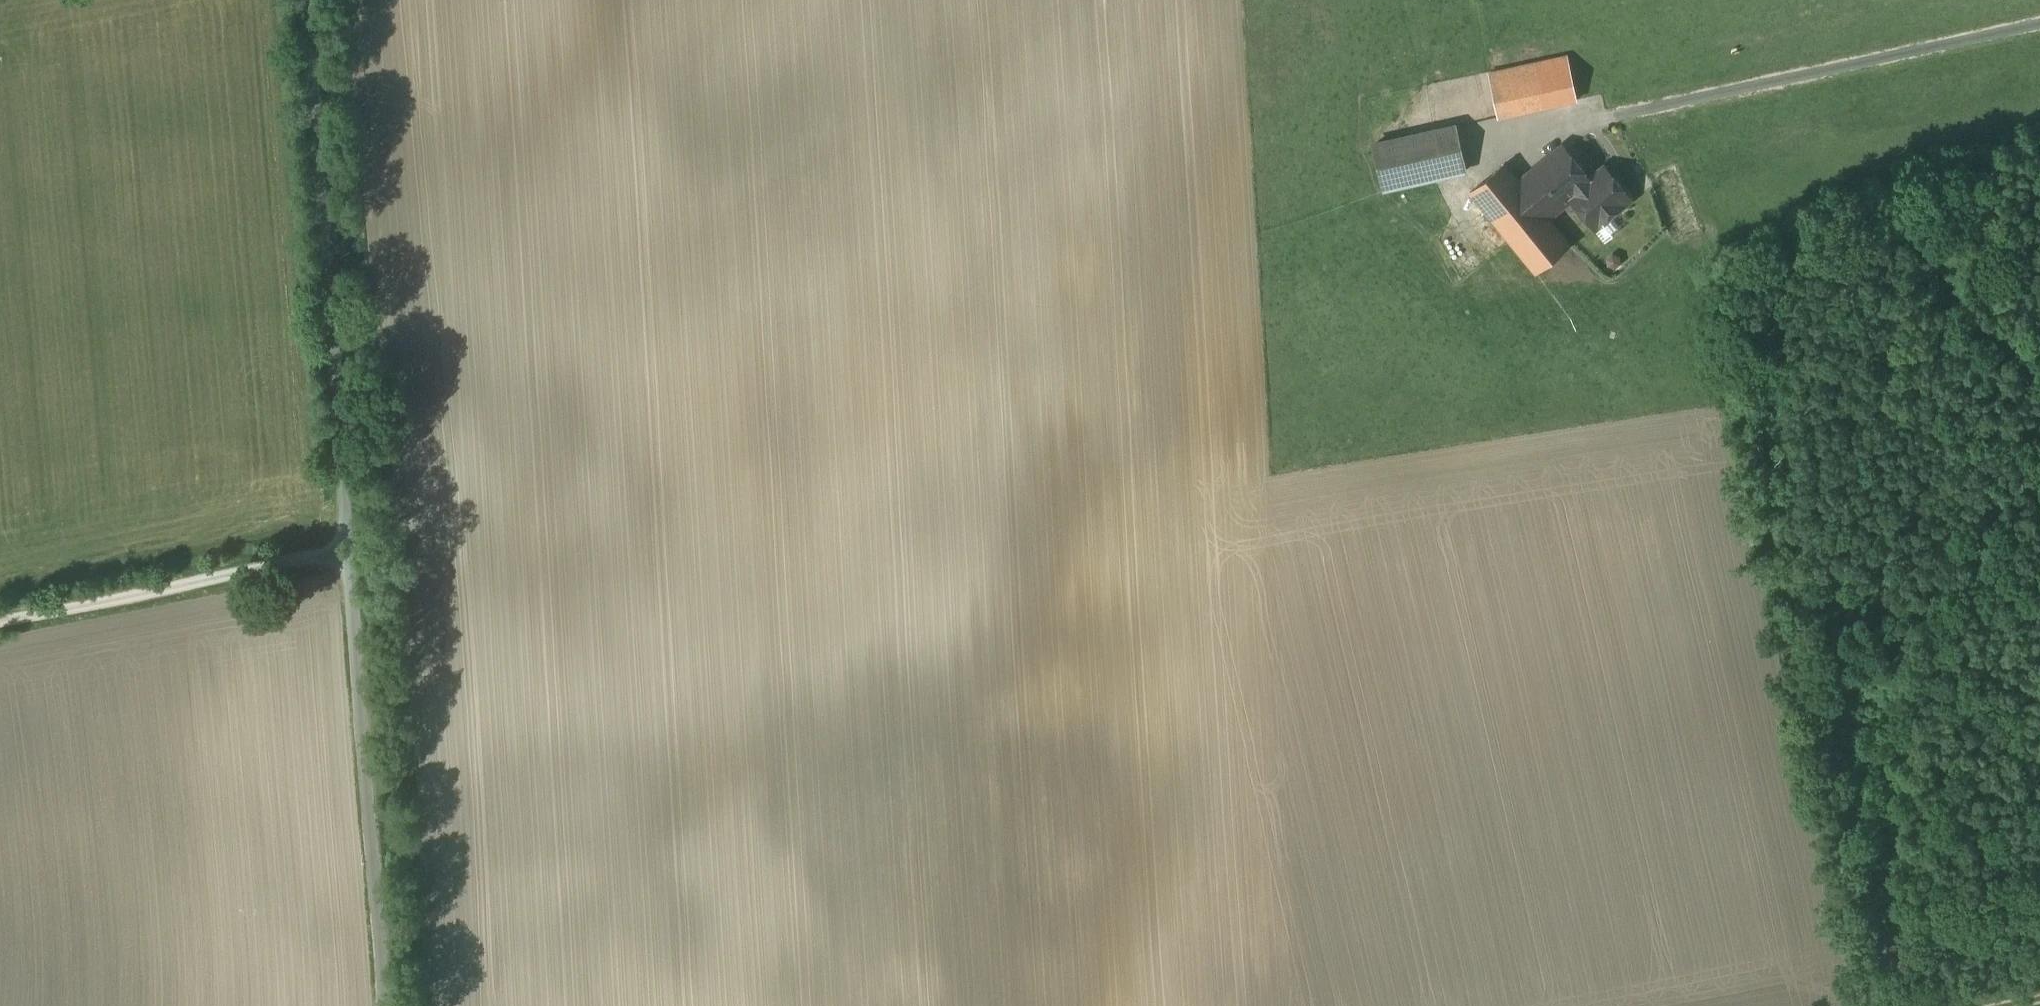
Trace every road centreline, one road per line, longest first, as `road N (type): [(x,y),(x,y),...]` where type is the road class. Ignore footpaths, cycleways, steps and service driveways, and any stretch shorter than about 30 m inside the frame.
road 1 (unclassified): [(389,1005),(346,551),(308,0)]
road 2 (track): [(0,621),(346,551)]

